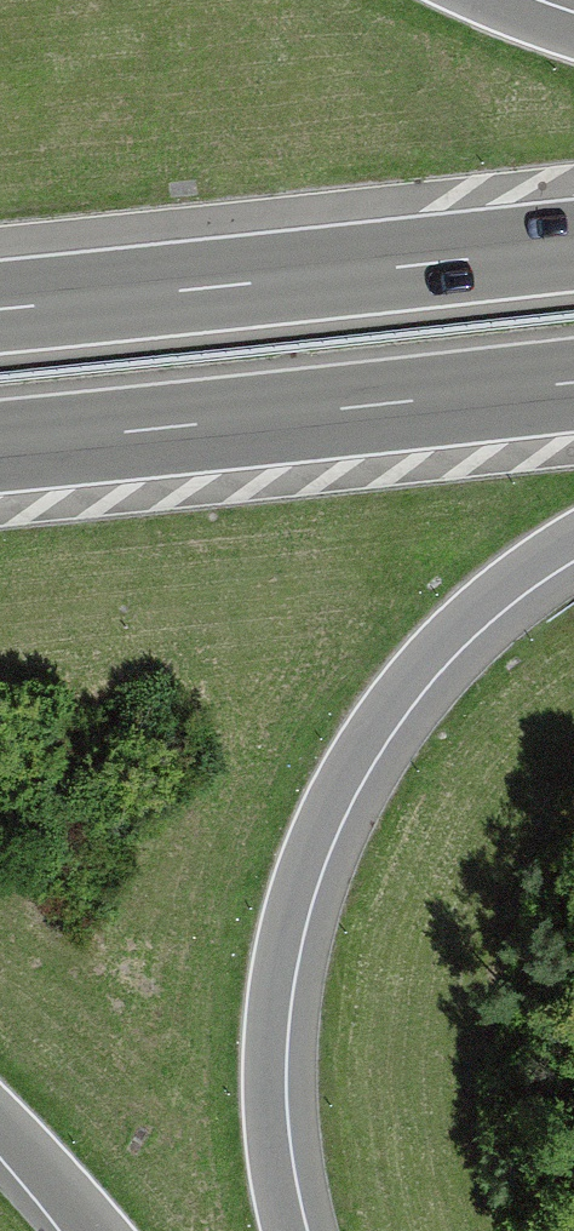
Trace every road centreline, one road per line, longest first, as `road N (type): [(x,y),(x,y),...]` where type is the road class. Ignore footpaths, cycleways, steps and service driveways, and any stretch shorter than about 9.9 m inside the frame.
road 1 (motorway): [(295,1230),(277,1132),(274,1050),(287,954),(325,829),(362,757),(443,650),(573,546)]
road 2 (motorway): [(573,245),(0,307)]
road 3 (motorway): [(0,447),(573,386)]
road 4 (motorway): [(0,1134),(88,1230)]

